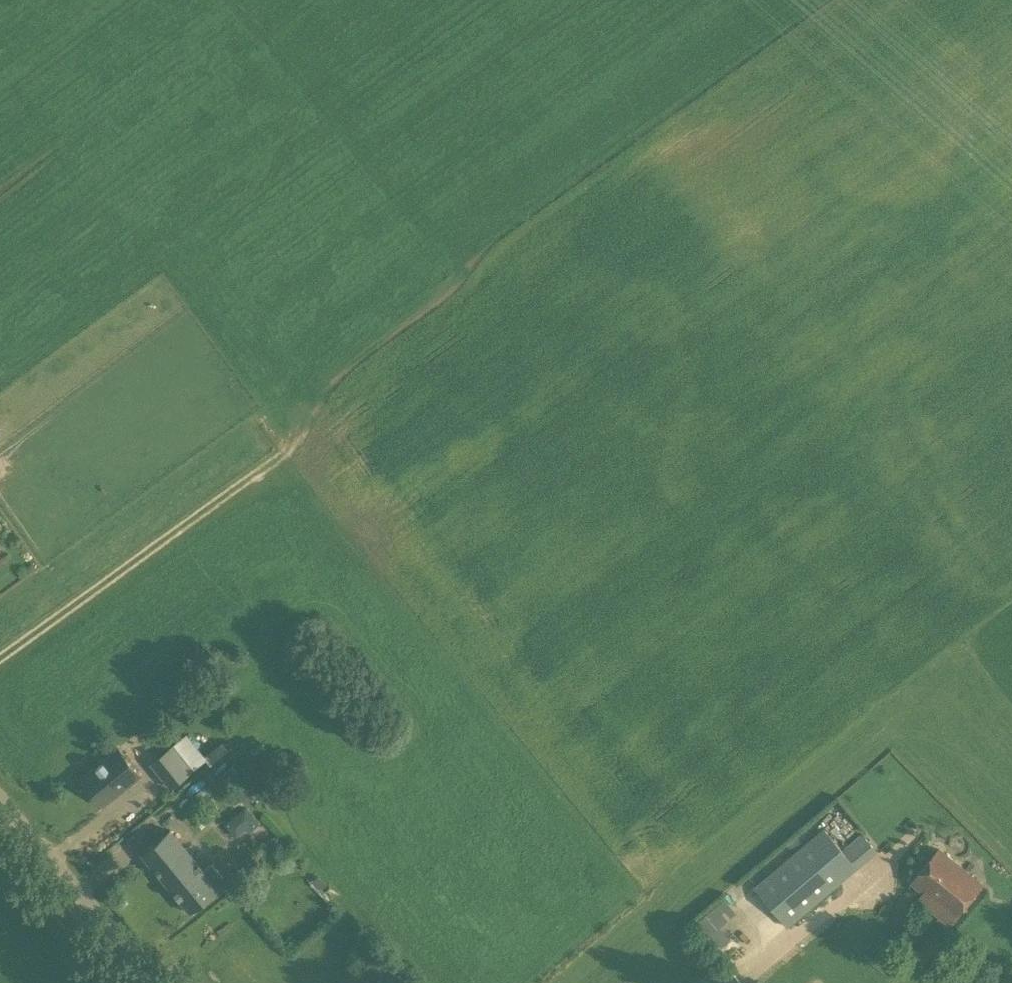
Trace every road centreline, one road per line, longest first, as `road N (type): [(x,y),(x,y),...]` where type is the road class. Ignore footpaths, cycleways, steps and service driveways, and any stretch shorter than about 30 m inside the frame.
road 1 (unclassified): [(149,982),(0,806)]

